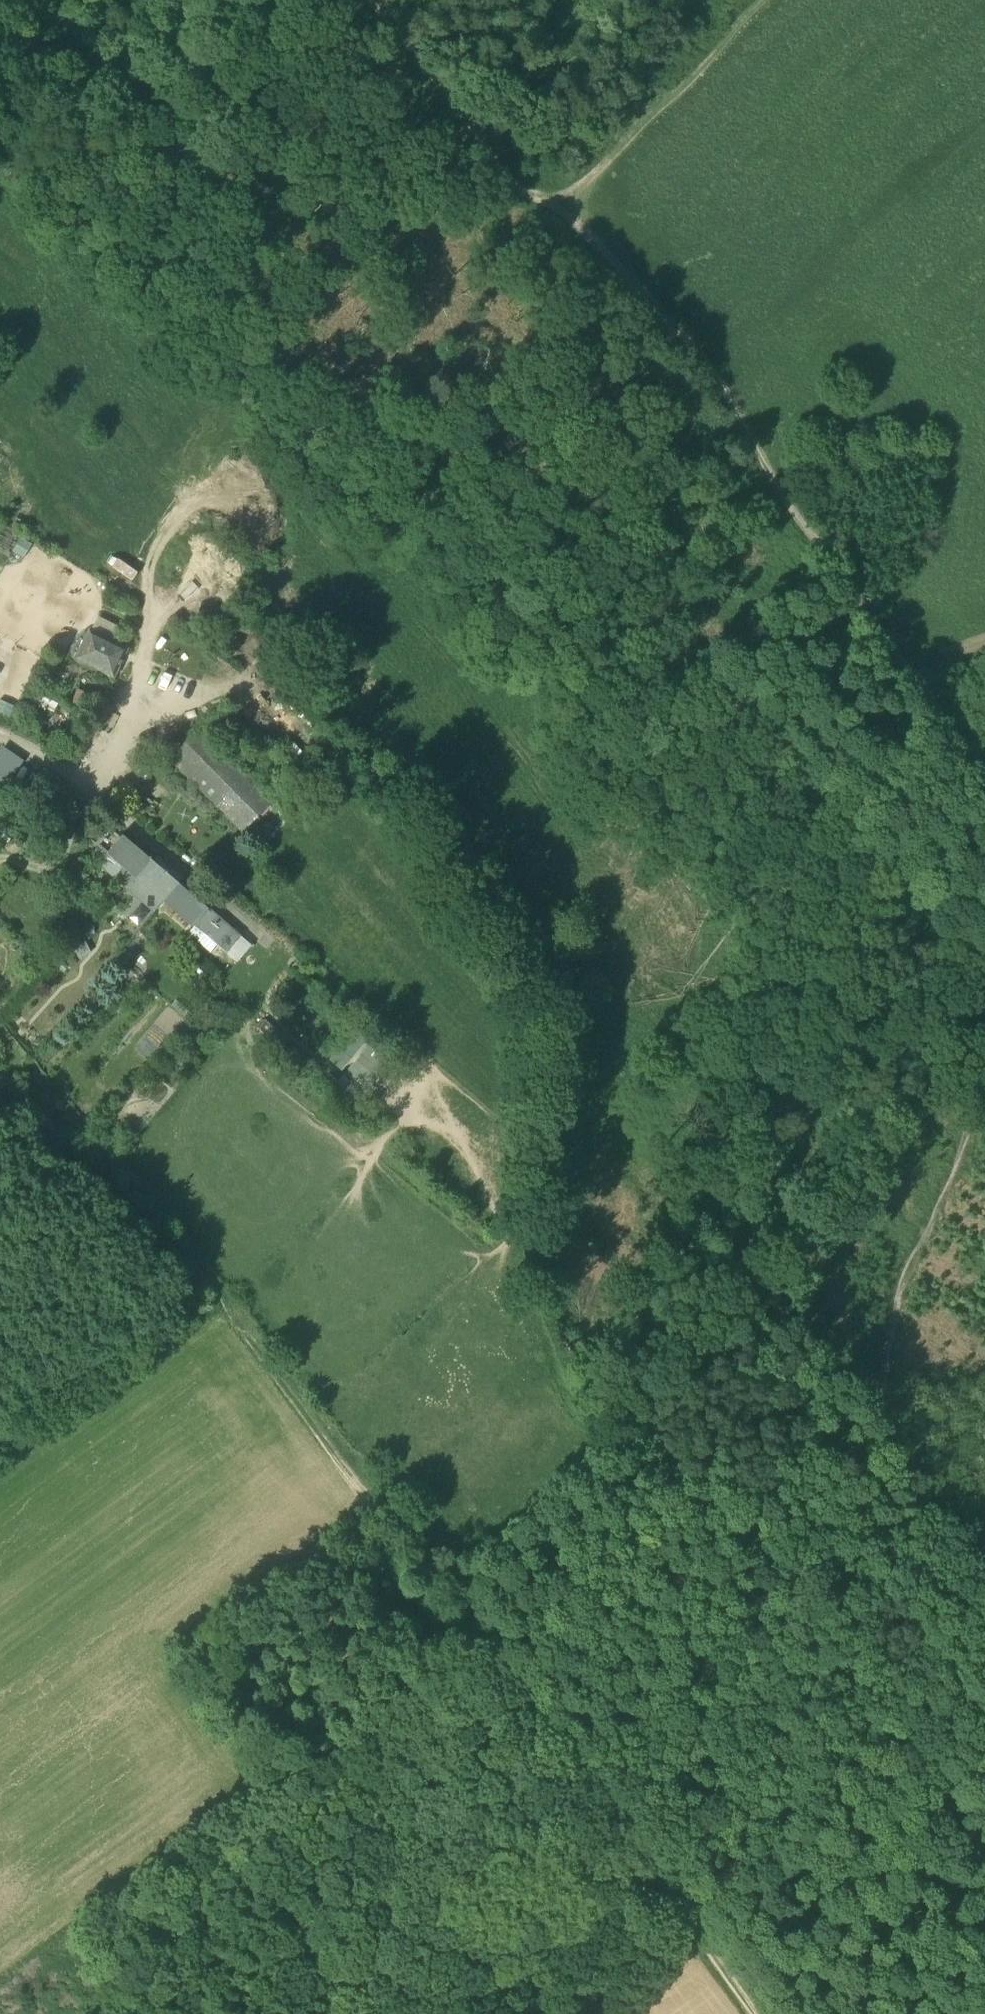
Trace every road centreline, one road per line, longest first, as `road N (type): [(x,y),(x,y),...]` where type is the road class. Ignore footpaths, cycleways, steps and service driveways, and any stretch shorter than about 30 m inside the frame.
road 1 (track): [(763,2013),(393,1516),(83,1130)]
road 2 (track): [(554,237),(691,344),(862,628),(984,792)]
road 3 (track): [(554,237),(781,0)]
road 4 (track): [(360,0),(554,237)]
road 5 (track): [(892,1444),(909,1503),(984,1605)]

